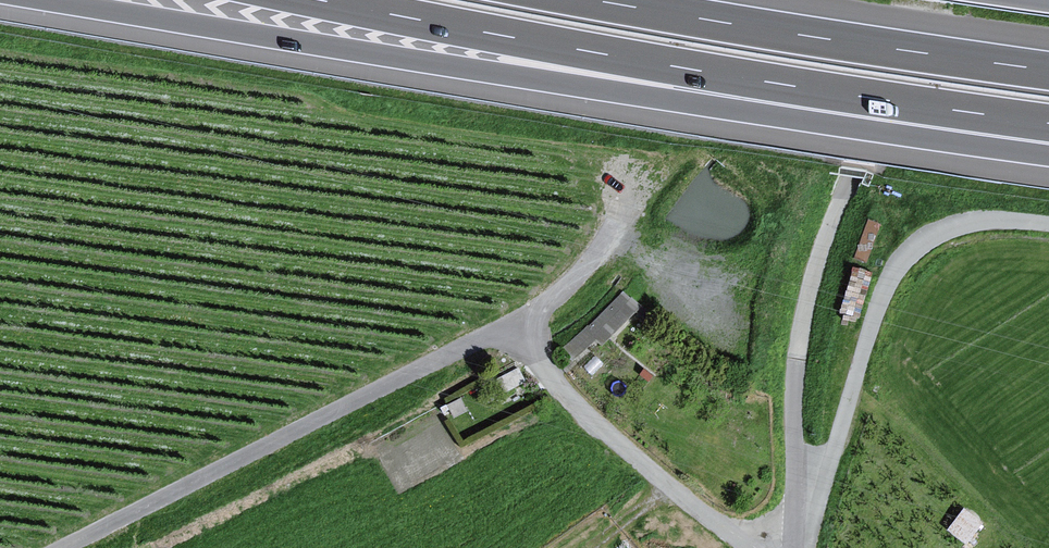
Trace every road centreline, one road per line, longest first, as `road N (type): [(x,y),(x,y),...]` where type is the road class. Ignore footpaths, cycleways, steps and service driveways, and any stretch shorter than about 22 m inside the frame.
road 1 (motorway): [(62,0),(1048,133)]
road 2 (motorway): [(296,0),(1048,132)]
road 3 (unclassified): [(537,327),(464,348),(62,547)]
road 4 (unclassified): [(928,0),(813,278),(794,387),(794,489)]
road 5 (motorway): [(1048,69),(605,0)]
road 6 (unclassified): [(1048,224),(955,226),(907,256),(883,292),(830,461),(815,481),(794,489)]
road 7 (unclassified): [(760,547),(679,495),(564,394),(543,367),(537,327)]
road 8 (unclassified): [(537,327),(543,307),(590,264),(640,189)]

